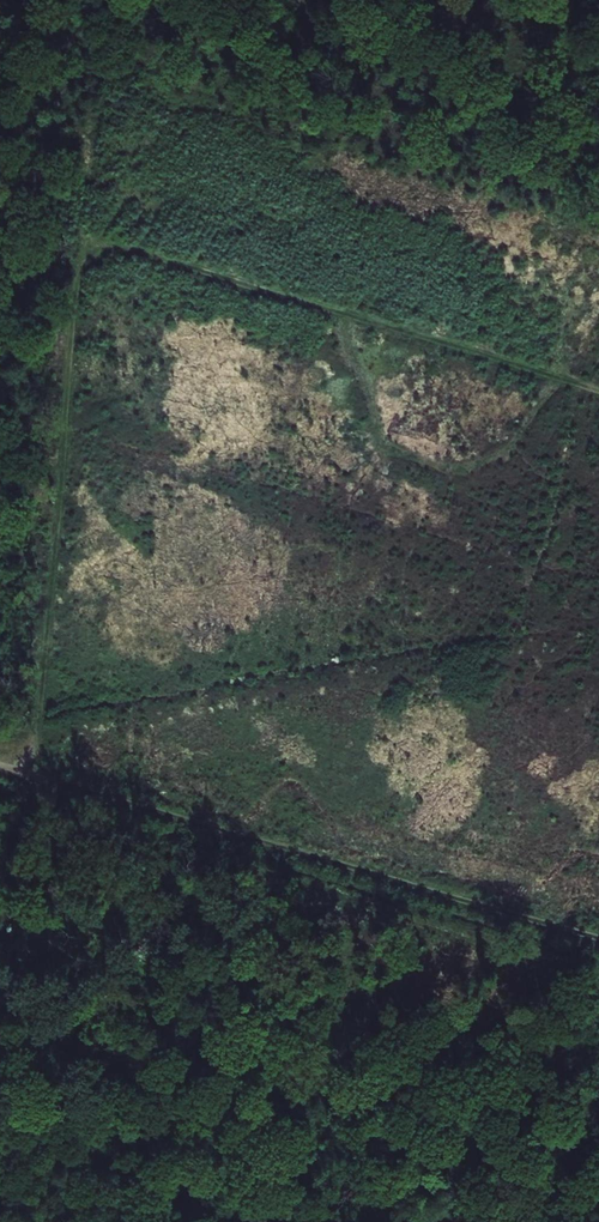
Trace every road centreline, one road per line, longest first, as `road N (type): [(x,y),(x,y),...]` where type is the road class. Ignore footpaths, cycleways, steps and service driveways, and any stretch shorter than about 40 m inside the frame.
road 1 (track): [(22,771),(38,731),(73,295),(83,258),(120,247),(598,389)]
road 2 (track): [(0,761),(42,780),(598,937)]
road 3 (track): [(352,318),(345,357),(375,409),(376,444),(432,467),(495,459),(559,378)]

